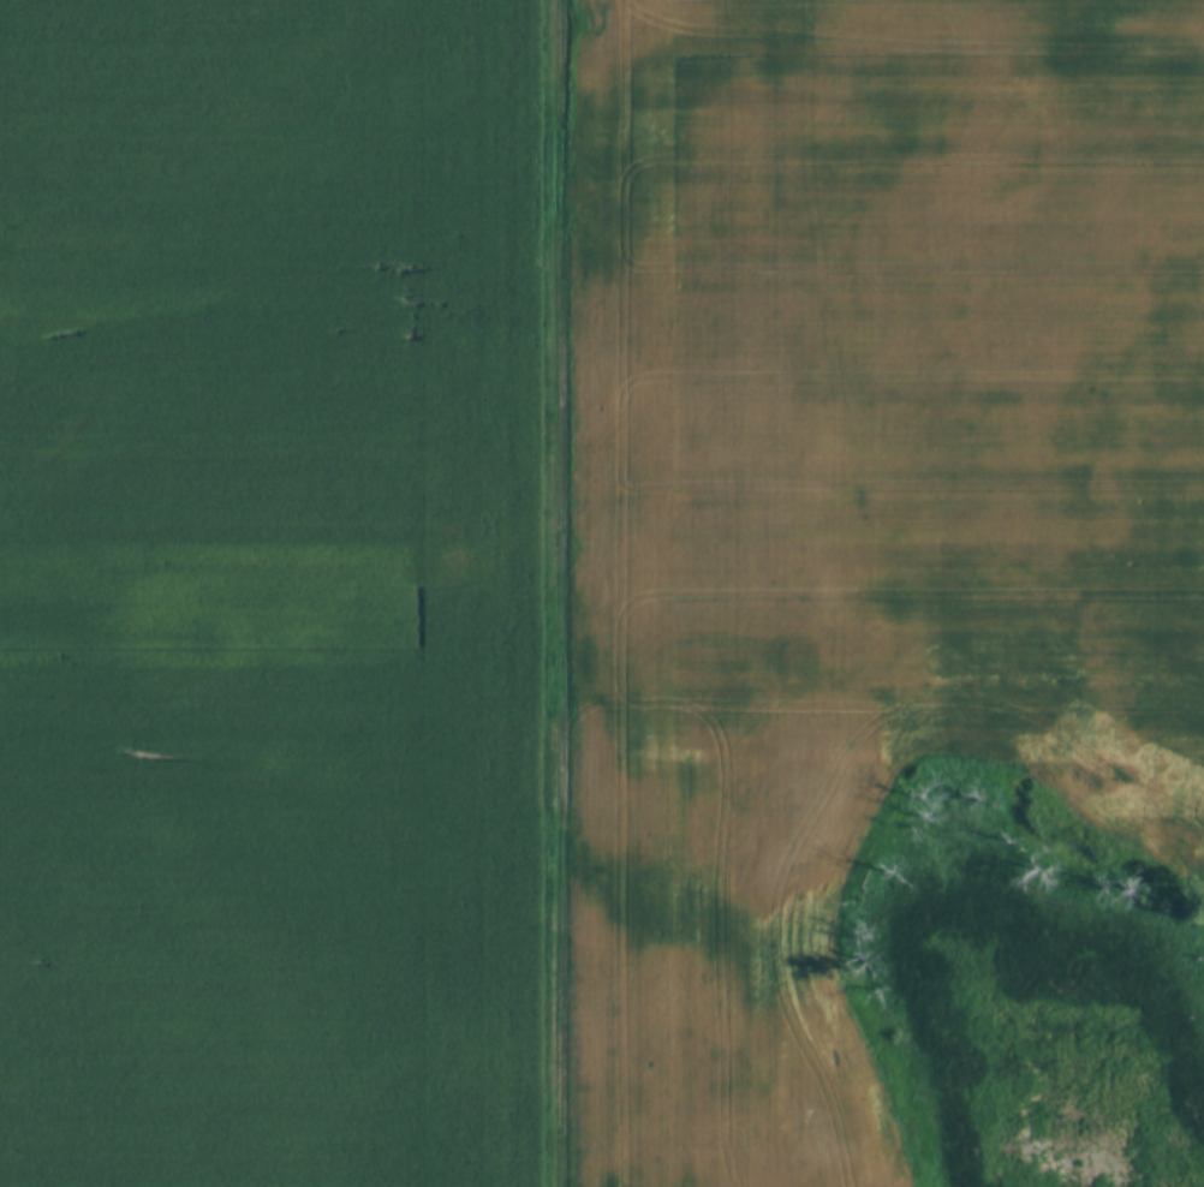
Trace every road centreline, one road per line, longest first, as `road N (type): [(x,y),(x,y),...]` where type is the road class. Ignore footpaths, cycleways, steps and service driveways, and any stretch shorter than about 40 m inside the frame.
road 1 (track): [(567,1186),(567,0)]

